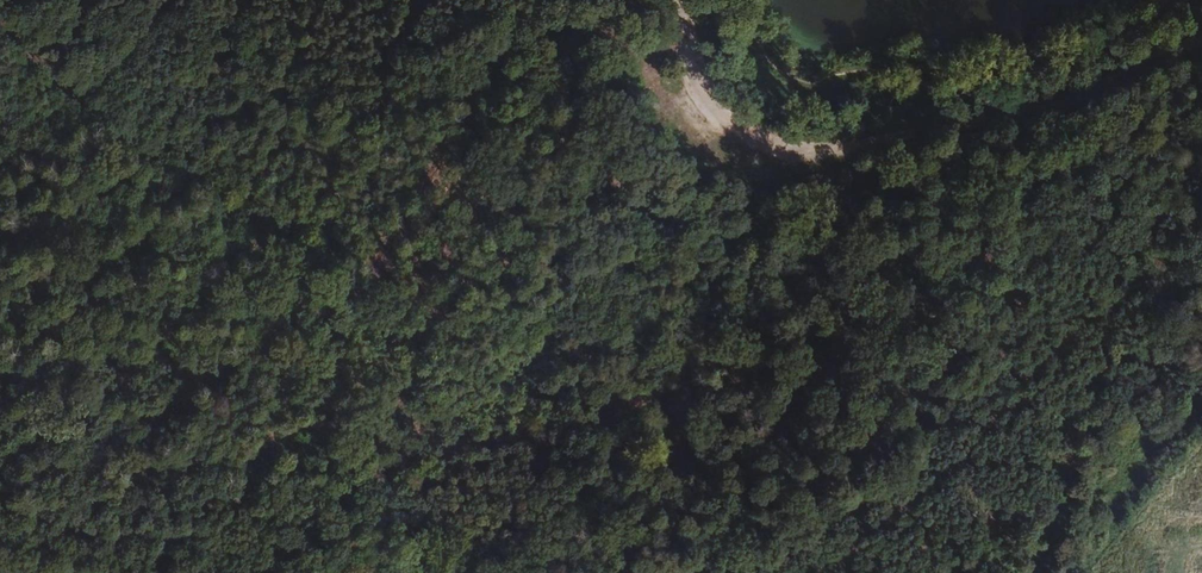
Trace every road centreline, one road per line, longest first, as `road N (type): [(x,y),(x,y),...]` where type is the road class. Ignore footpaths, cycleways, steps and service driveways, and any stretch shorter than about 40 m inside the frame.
road 1 (track): [(1201,37),(1072,99),(932,137),(811,155),(782,152),(724,115),(695,77),(675,0)]

